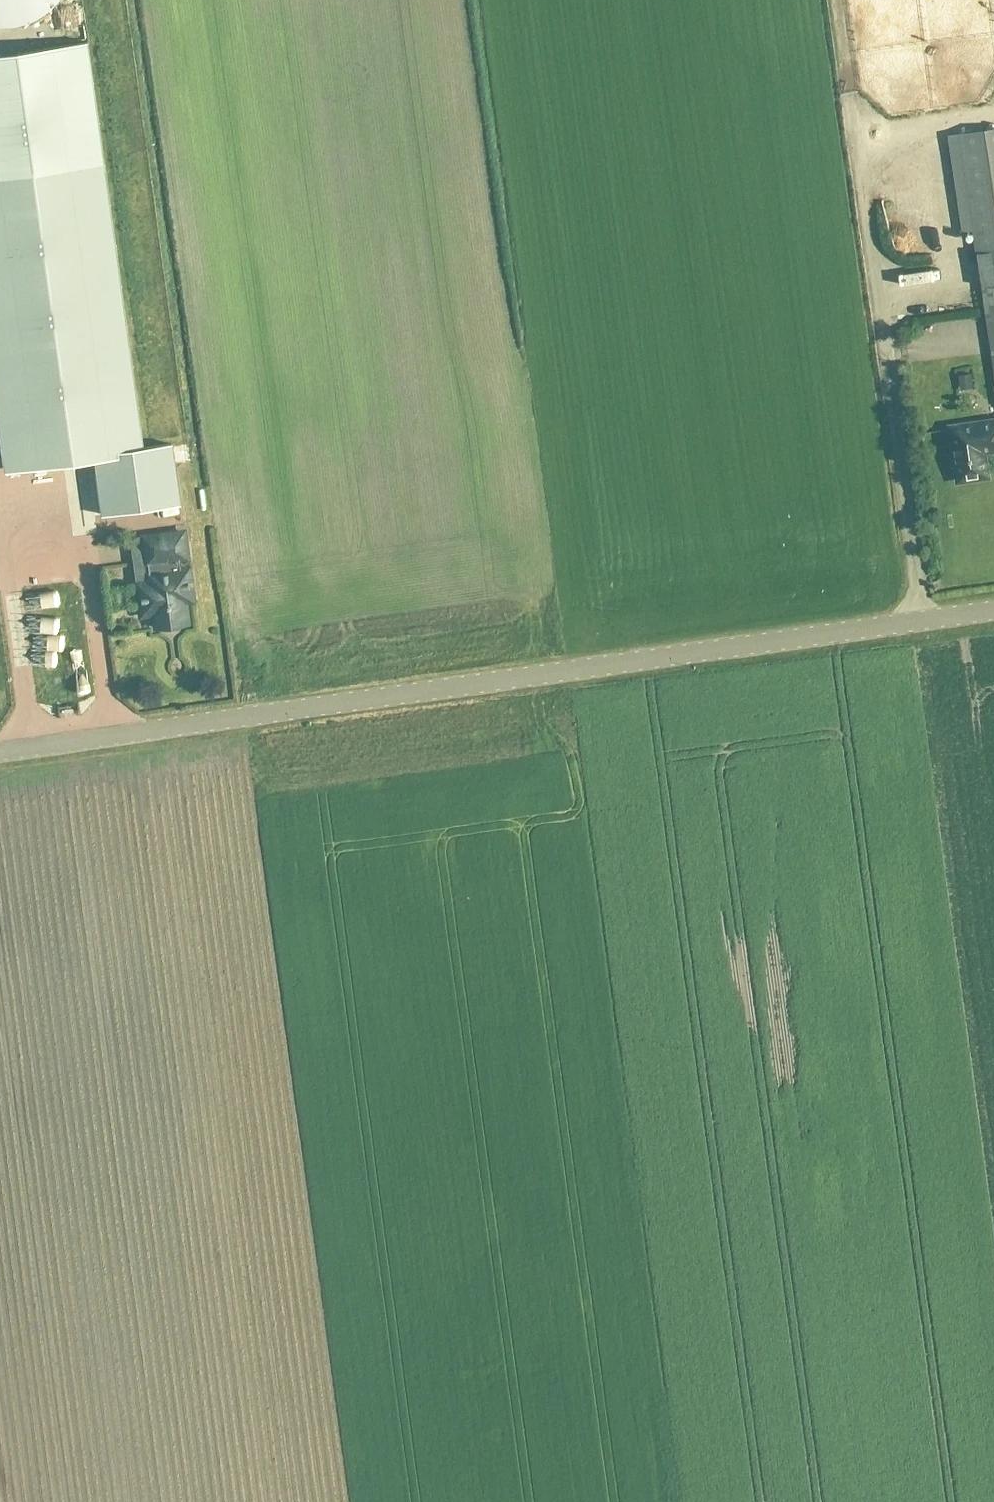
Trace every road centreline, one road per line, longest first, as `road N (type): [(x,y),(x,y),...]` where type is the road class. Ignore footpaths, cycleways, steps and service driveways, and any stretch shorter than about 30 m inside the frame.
road 1 (unclassified): [(0,751),(993,611)]

